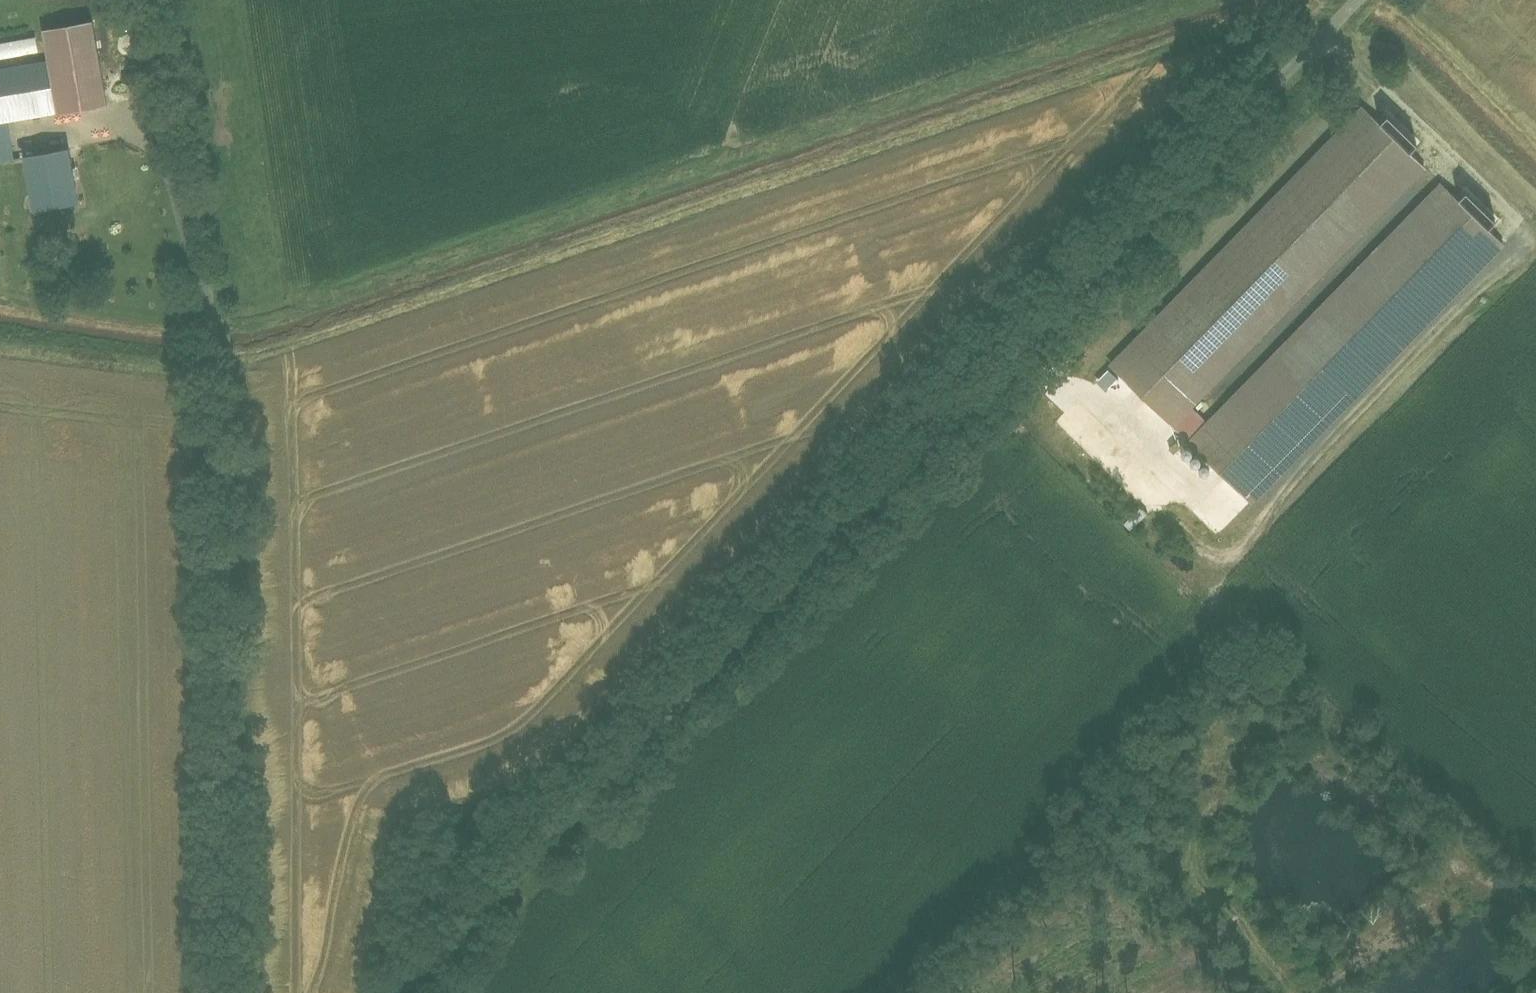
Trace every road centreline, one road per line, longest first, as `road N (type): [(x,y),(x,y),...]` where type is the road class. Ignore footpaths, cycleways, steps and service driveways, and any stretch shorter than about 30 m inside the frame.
road 1 (residential): [(399,992),(1360,0)]

